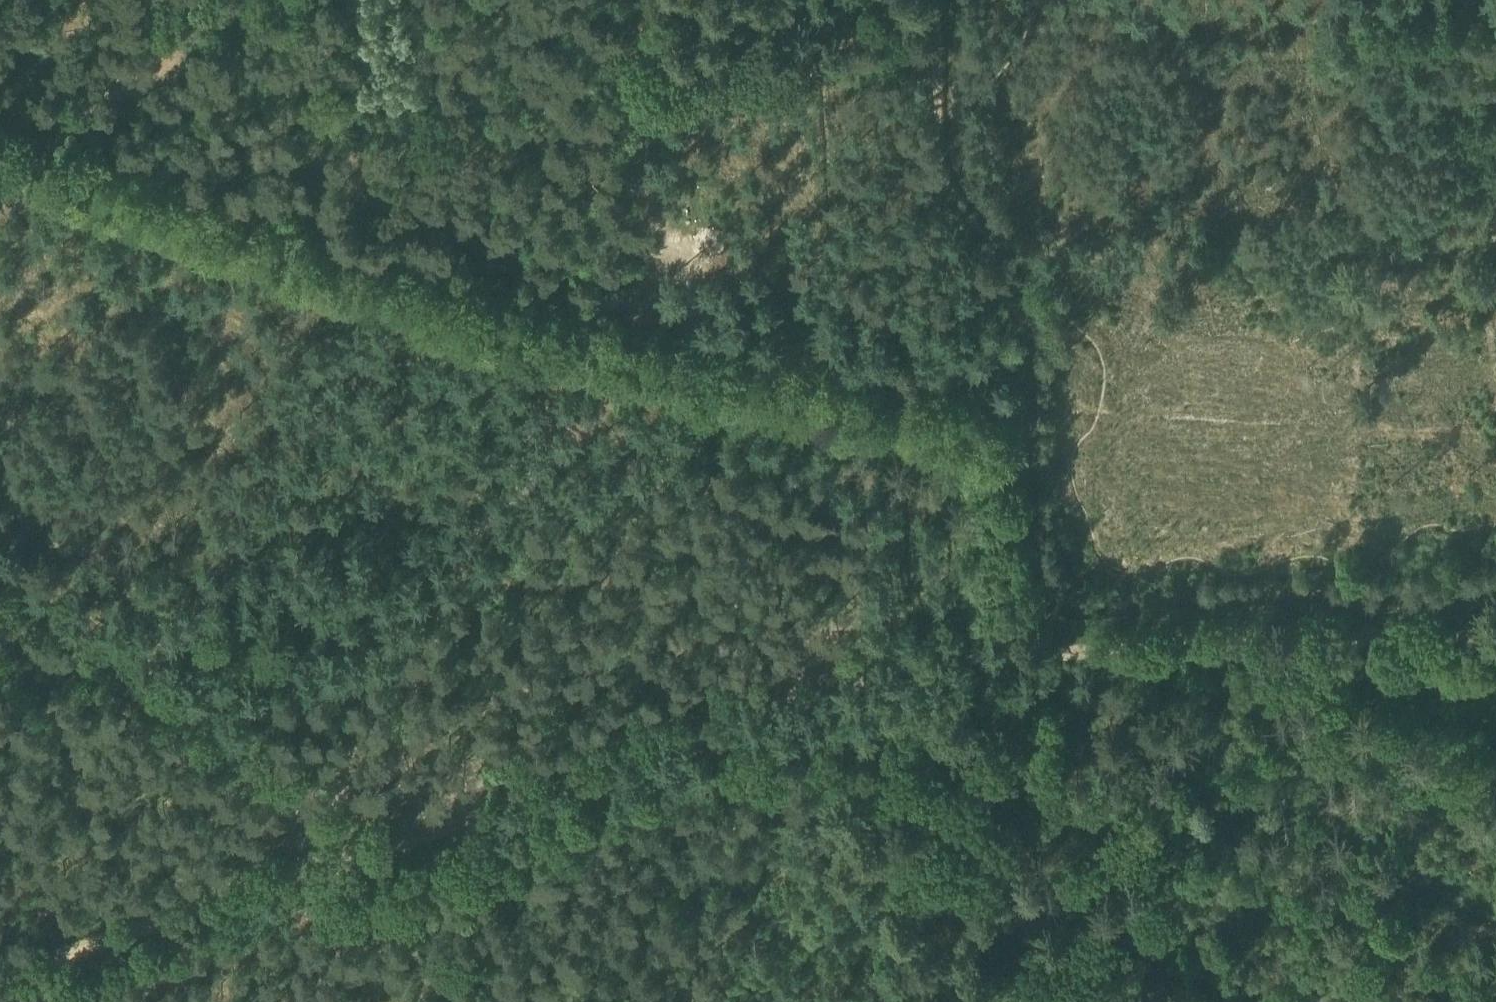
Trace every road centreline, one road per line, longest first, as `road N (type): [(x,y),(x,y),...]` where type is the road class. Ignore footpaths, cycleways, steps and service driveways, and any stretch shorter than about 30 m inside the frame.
road 1 (track): [(1495,634),(973,657),(891,672),(0,977)]
road 2 (track): [(641,0),(650,298),(622,375),(514,488),(454,574),(382,715),(365,857)]
road 3 (track): [(0,198),(91,109),(149,71),(229,0)]
road 4 (track): [(158,682),(327,813),(365,857)]
road 5 (track): [(0,567),(158,682)]
road 6 (track): [(365,857),(383,864),(473,1001)]

